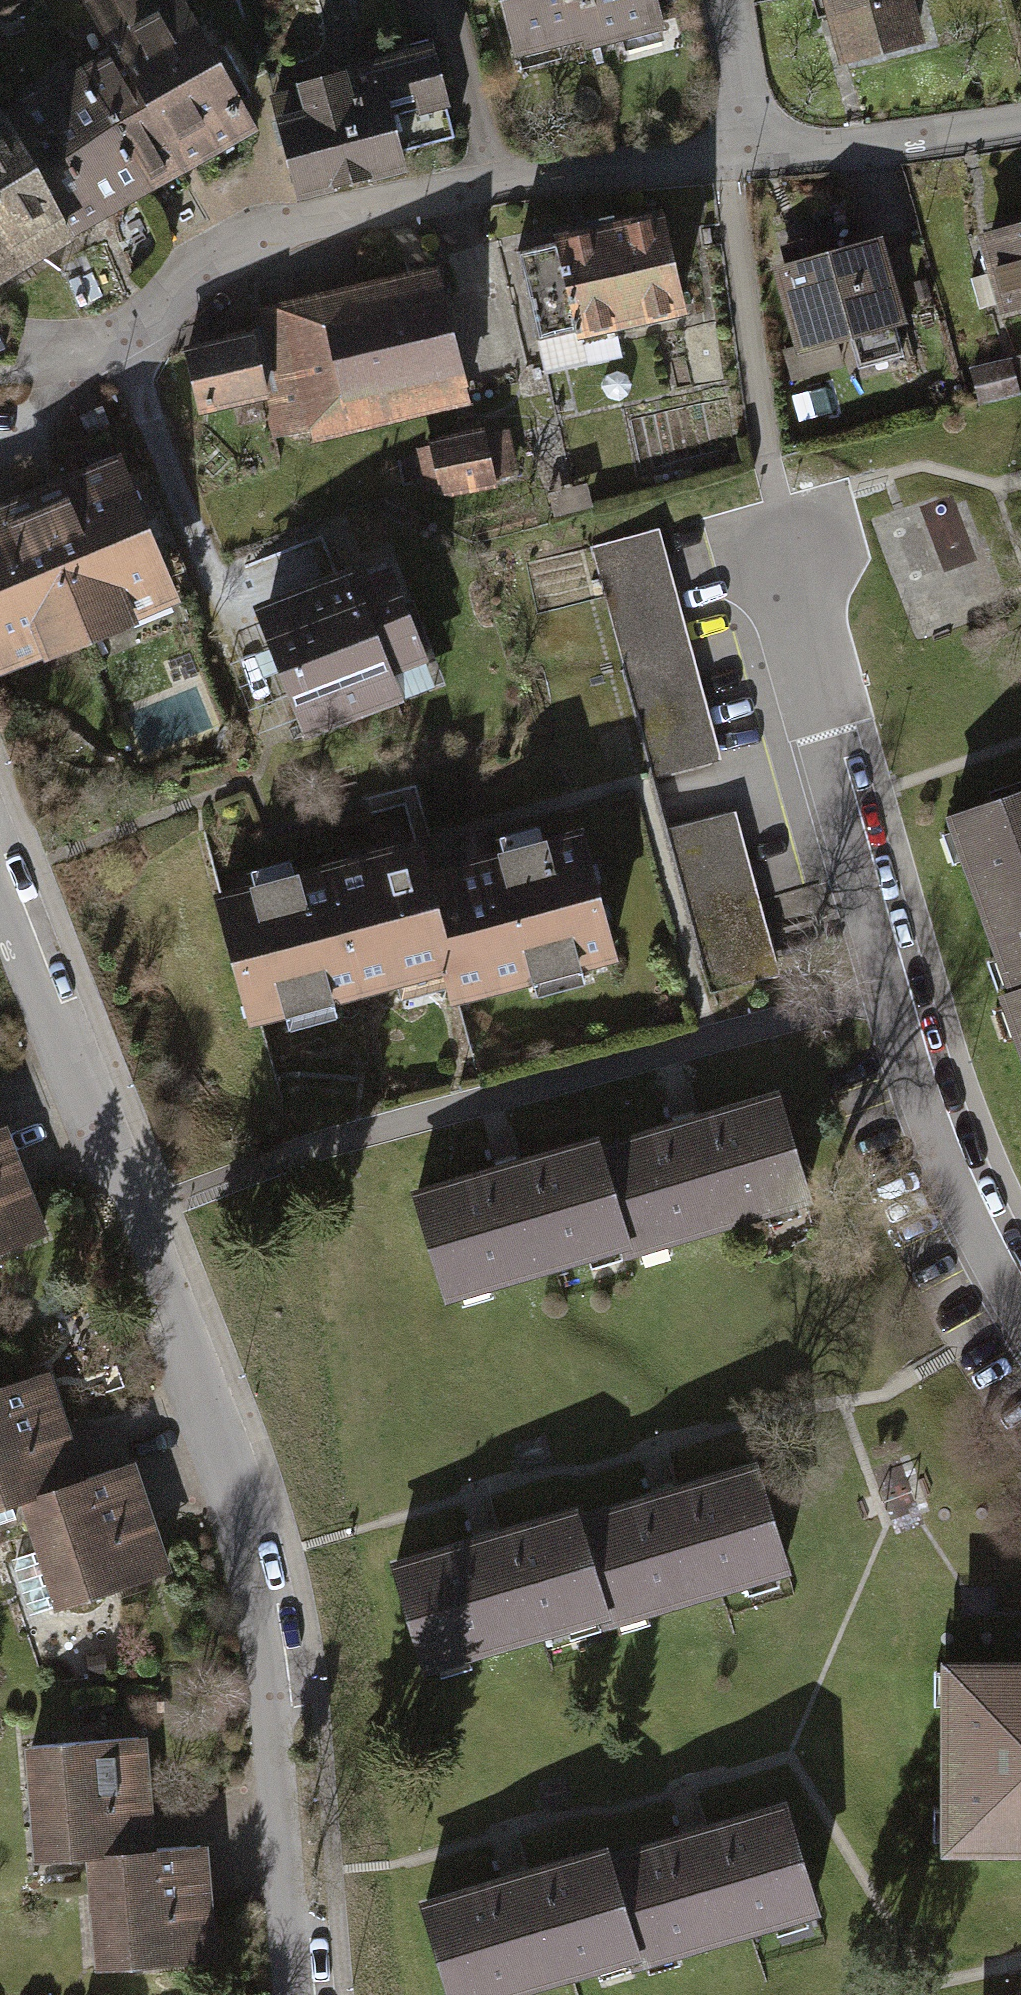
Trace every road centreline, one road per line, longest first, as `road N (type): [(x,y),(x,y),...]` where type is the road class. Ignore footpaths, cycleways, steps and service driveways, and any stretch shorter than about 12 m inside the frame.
road 1 (residential): [(306,1994),(258,1564),(208,1404),(0,883)]
road 2 (residential): [(1020,1309),(953,1165),(894,992),(768,505)]
road 3 (residential): [(741,159),(489,185),(253,234),(141,323),(11,374)]
road 4 (residential): [(1020,119),(741,159)]
road 5 (residential): [(728,0),(743,84),(741,159)]

